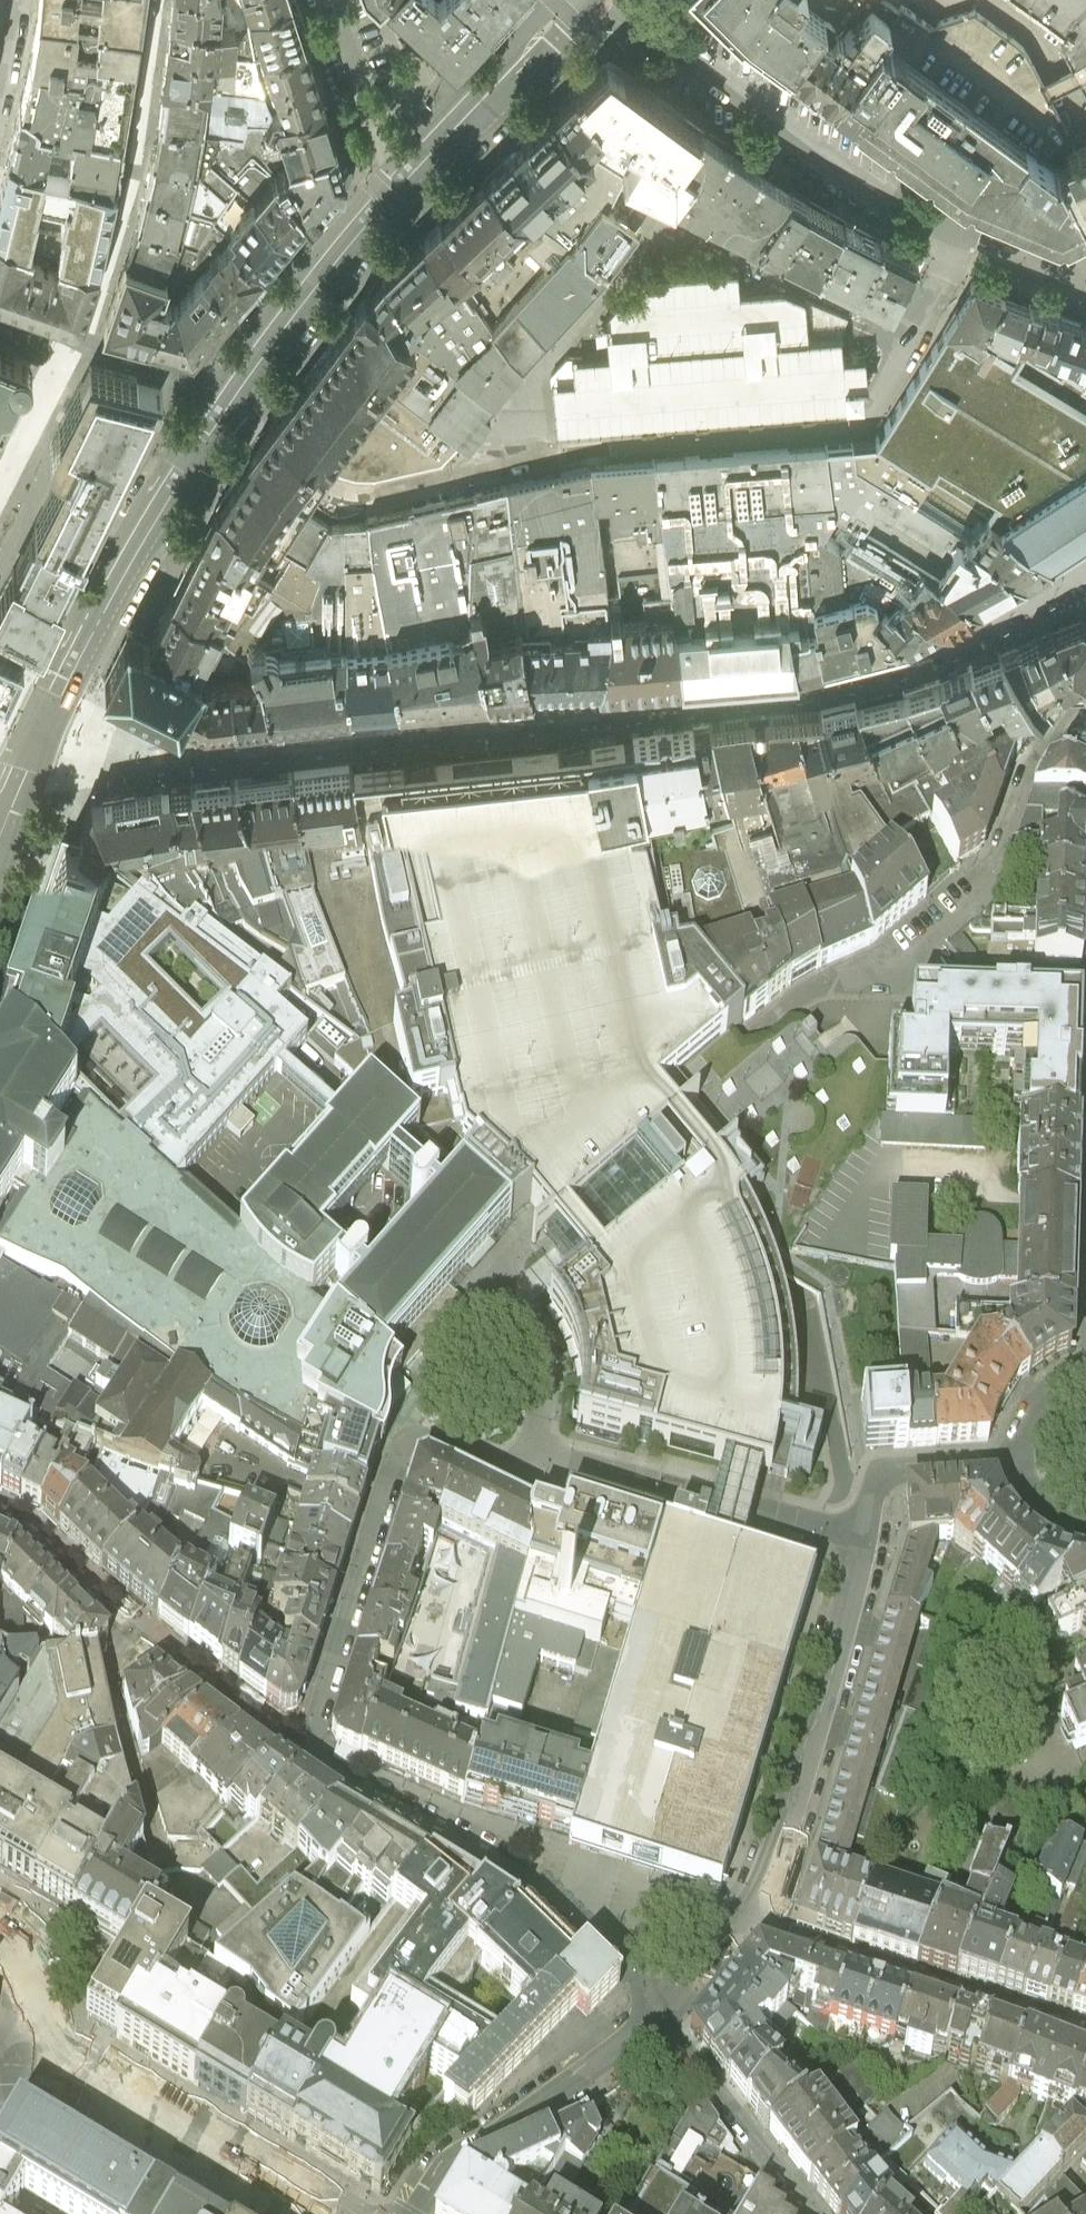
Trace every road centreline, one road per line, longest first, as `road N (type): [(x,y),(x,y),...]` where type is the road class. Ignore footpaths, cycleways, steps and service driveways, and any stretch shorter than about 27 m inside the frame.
road 1 (residential): [(867,1534),(552,1457),(515,1471),(484,1471),(408,1431),(302,1758),(516,1872),(579,1920),(666,2009)]
road 2 (residential): [(911,334),(699,230),(657,234),(538,371),(510,463)]
road 3 (residential): [(510,463),(586,445),(863,421),(911,334)]
road 4 (unclassified): [(22,785),(78,656),(222,406)]
road 5 (residential): [(630,0),(672,44),(892,203),(965,231)]
road 6 (residential): [(748,1921),(867,1534)]
road 7 (residential): [(1085,2038),(748,1921)]
road 8 (residential): [(1085,707),(1059,726),(1032,772),(985,894),(920,950),(907,978)]
road 9 (residential): [(411,2213),(432,2176),(455,2157),(533,2113),(666,2009)]
road 10 (residential): [(222,406),(315,485),(359,499),(510,463)]
road 11 (unclassified): [(222,406),(408,173)]
road 12 (residential): [(666,2009),(708,2081),(809,2213)]
road 13 (unclassified): [(408,173),(578,0)]
road 14 (unclassified): [(187,2150),(162,2094),(83,2043),(30,1981)]
road 15 (residential): [(867,1534),(881,1478),(1024,1465)]
road 16 (unclassified): [(0,2087),(104,2107),(187,2150)]
road 17 (residential): [(328,0),(384,151),(408,173)]
road 18 (residential): [(907,978),(1085,985)]
road 19 (unclassified): [(187,2150),(296,2213)]
road 20 (residential): [(666,2009),(712,1969),(748,1921)]

